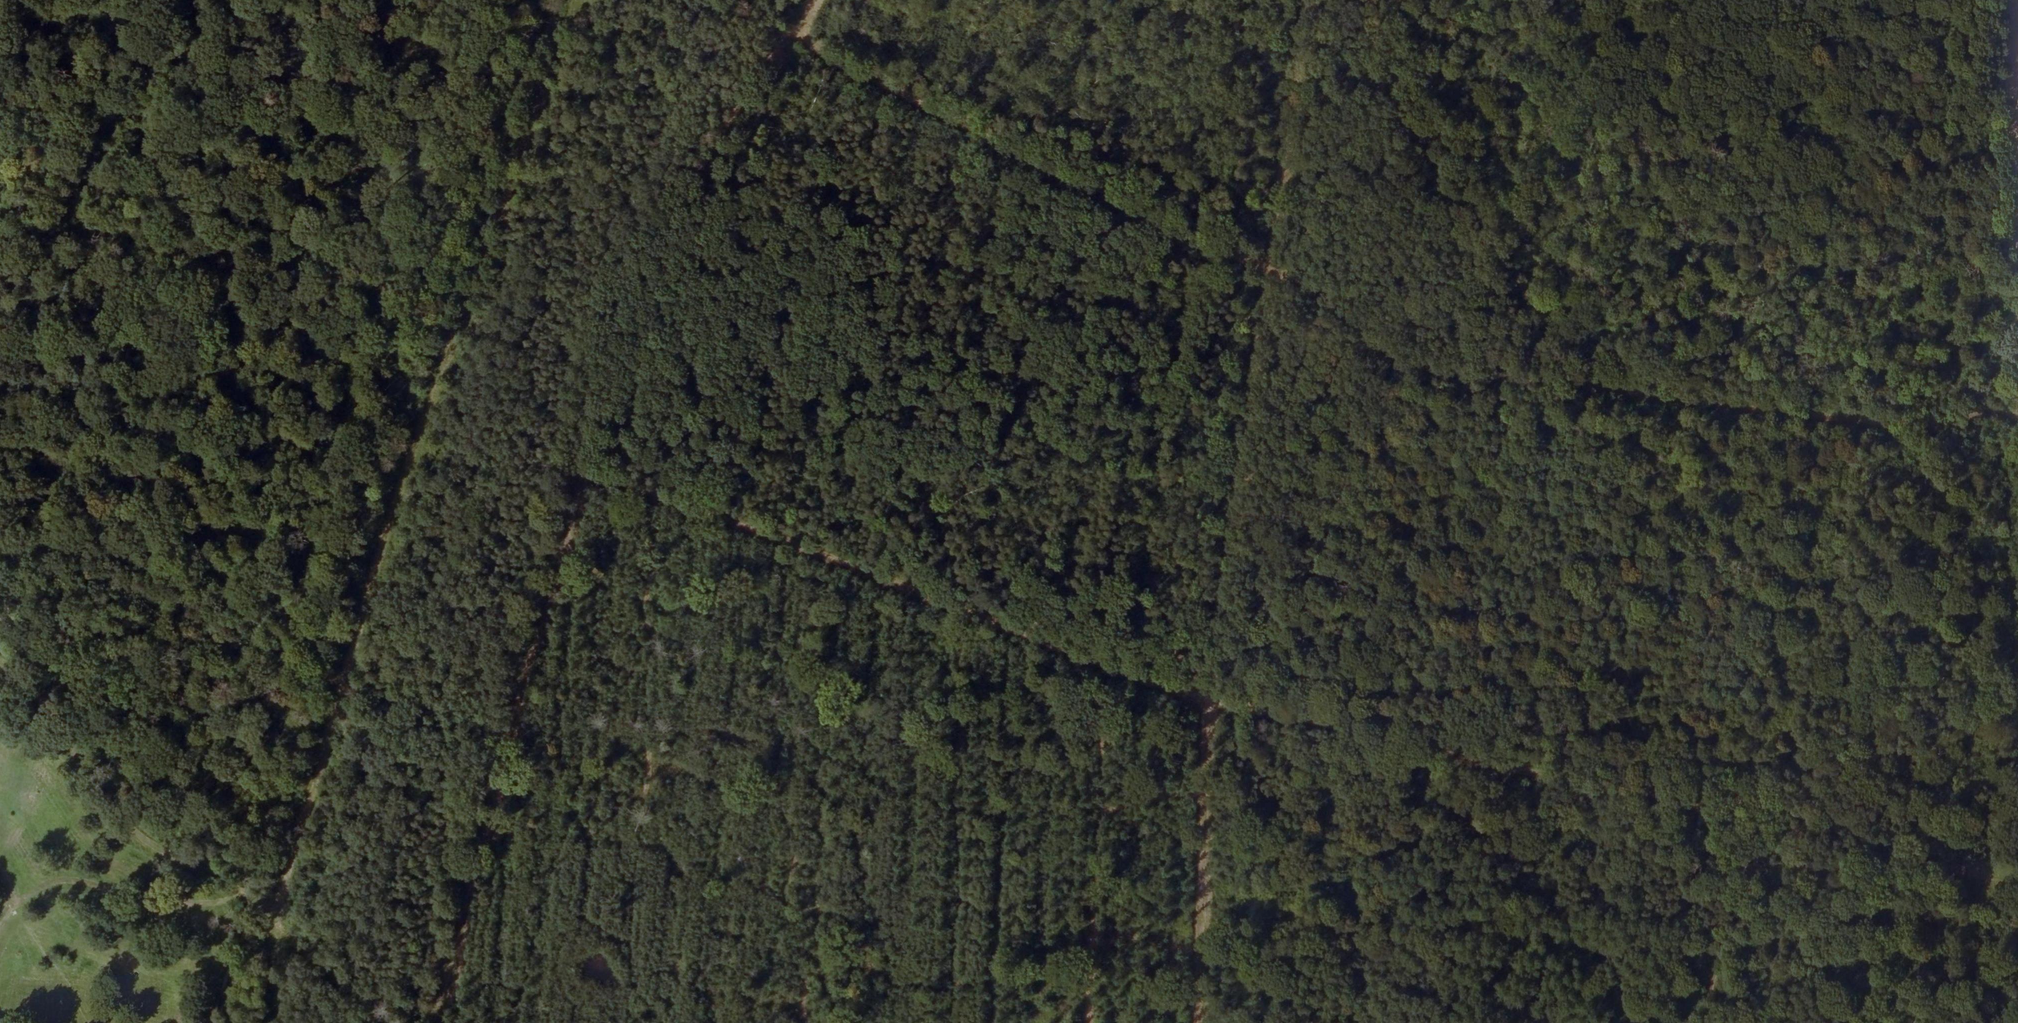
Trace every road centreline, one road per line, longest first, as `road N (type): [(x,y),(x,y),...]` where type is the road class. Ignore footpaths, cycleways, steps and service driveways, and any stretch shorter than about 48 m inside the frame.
road 1 (track): [(1307,0),(1206,712),(1201,1022)]
road 2 (track): [(11,910),(62,880),(162,904),(224,903),(246,894)]

